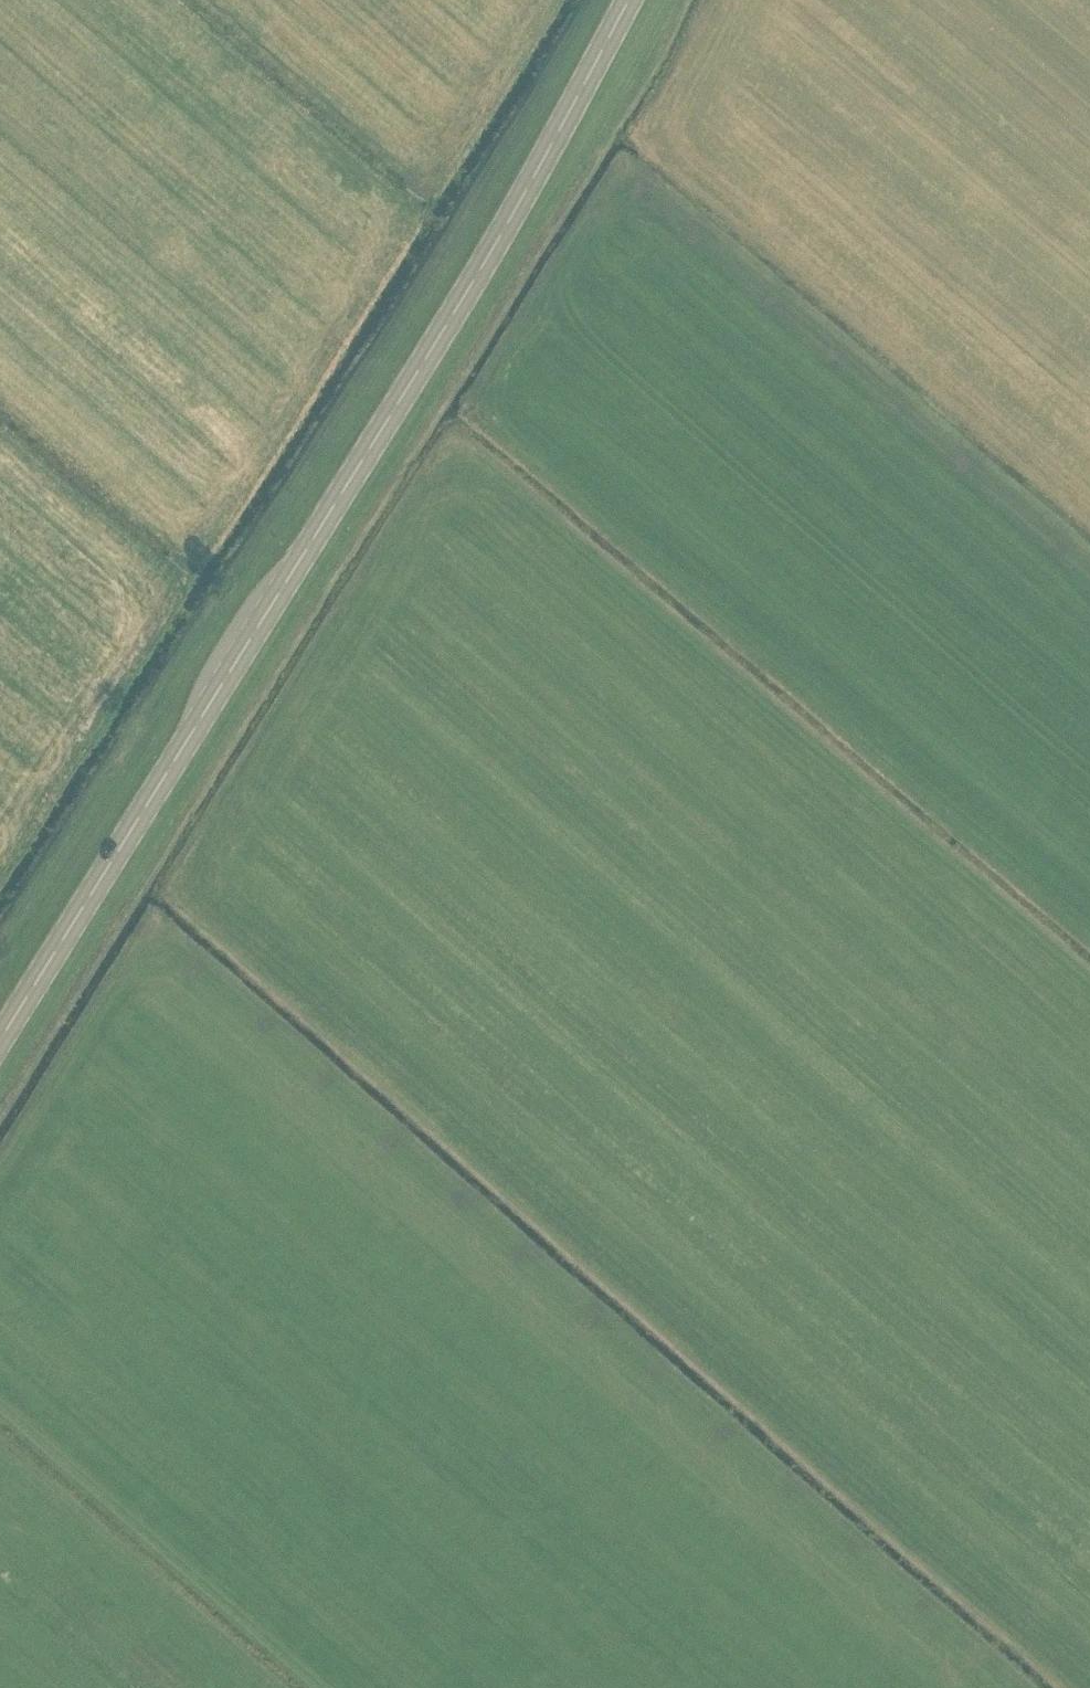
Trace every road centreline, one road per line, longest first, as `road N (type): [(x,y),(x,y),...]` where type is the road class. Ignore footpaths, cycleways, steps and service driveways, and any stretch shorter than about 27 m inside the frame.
road 1 (primary): [(0,1045),(629,0)]

